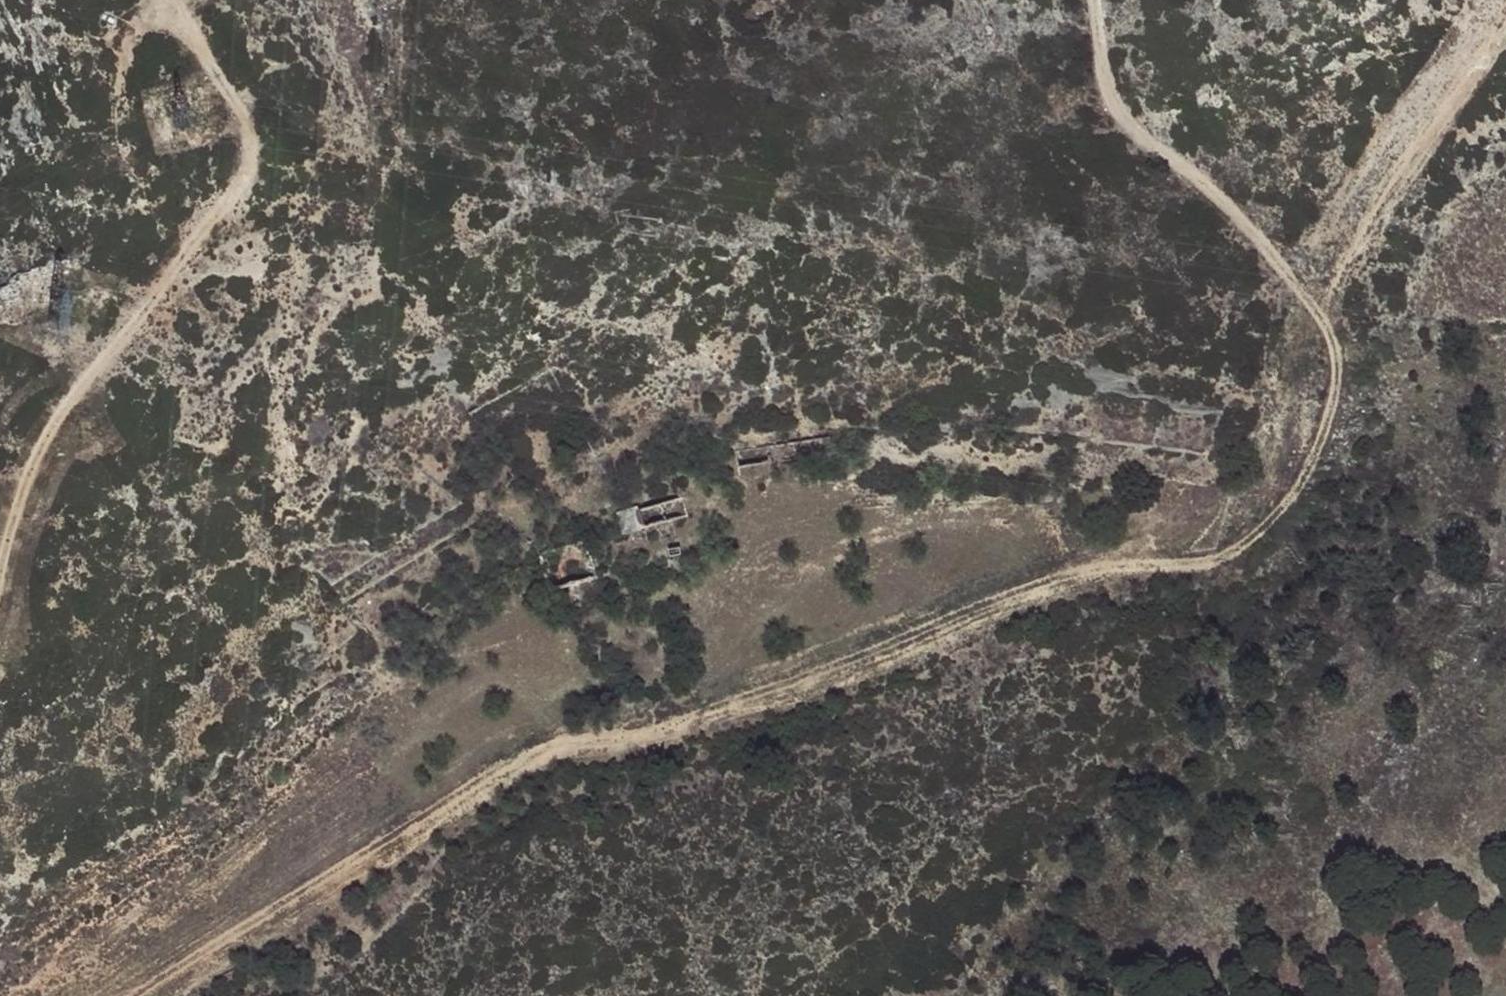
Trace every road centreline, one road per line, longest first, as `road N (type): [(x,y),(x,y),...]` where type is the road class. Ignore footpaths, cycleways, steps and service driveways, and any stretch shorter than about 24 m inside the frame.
road 1 (track): [(173,995),(543,754),(792,700),(1083,581),(1135,566),(1195,564),(1282,519),(1328,424),(1339,349),(1274,255),(1119,109),(1095,51),(1088,0)]
road 2 (track): [(0,571),(20,480),(244,173),(247,105),(184,0)]

